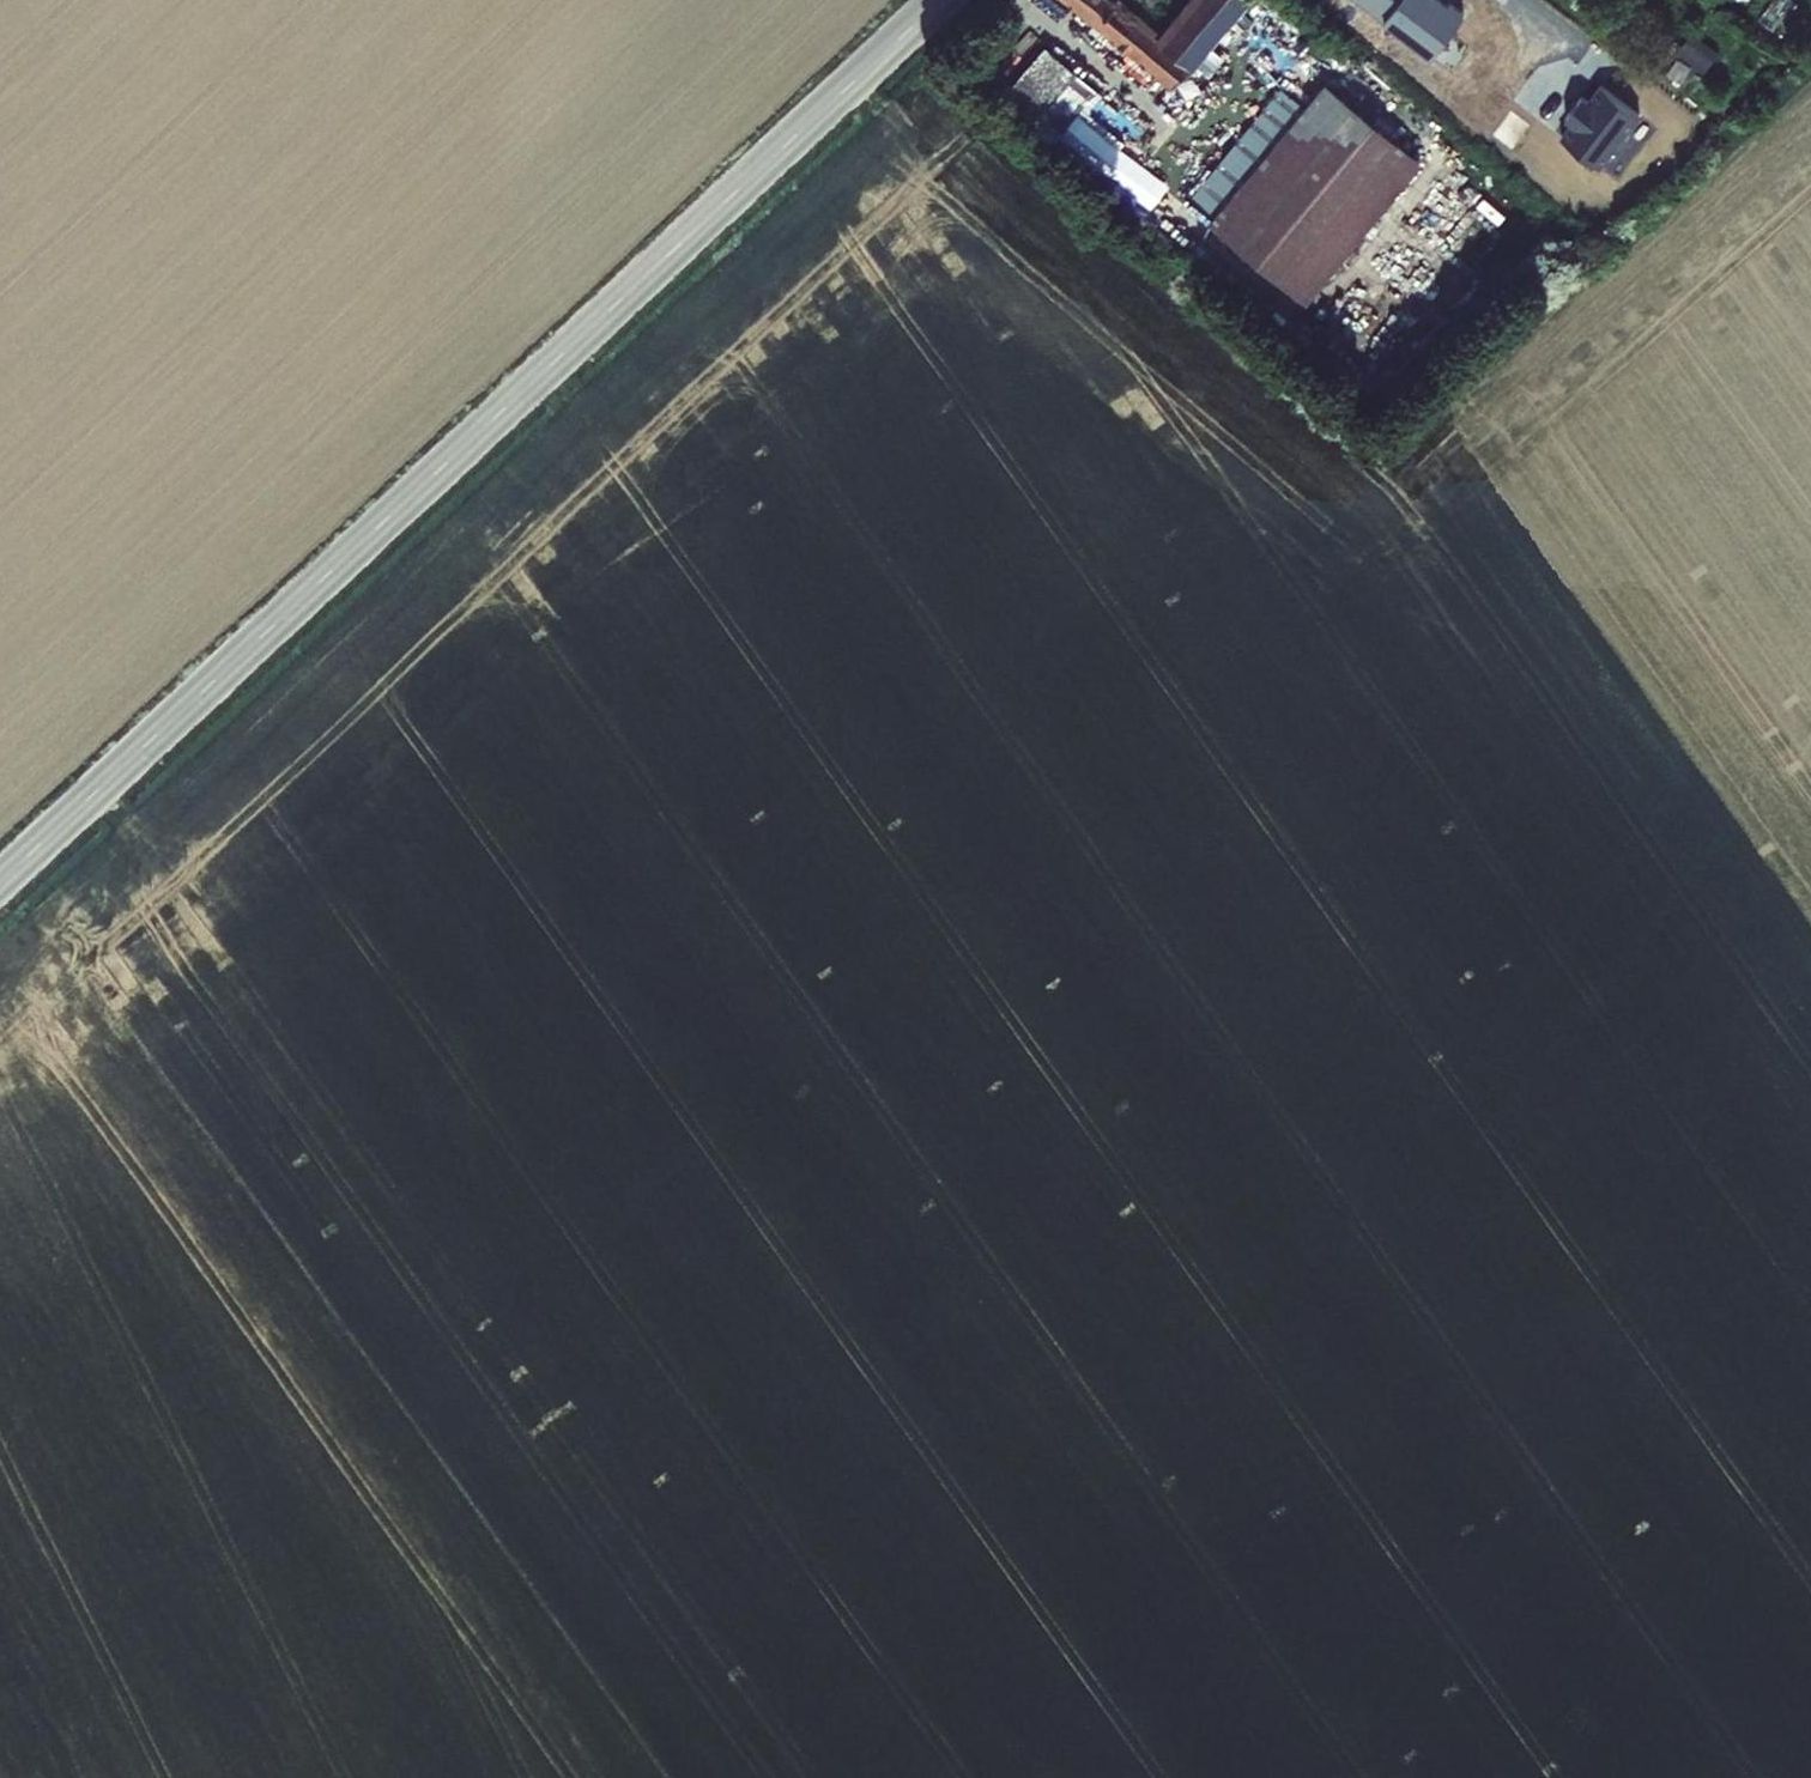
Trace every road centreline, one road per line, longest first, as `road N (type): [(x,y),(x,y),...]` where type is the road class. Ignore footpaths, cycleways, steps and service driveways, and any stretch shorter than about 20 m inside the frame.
road 1 (residential): [(942,0),(0,880)]

